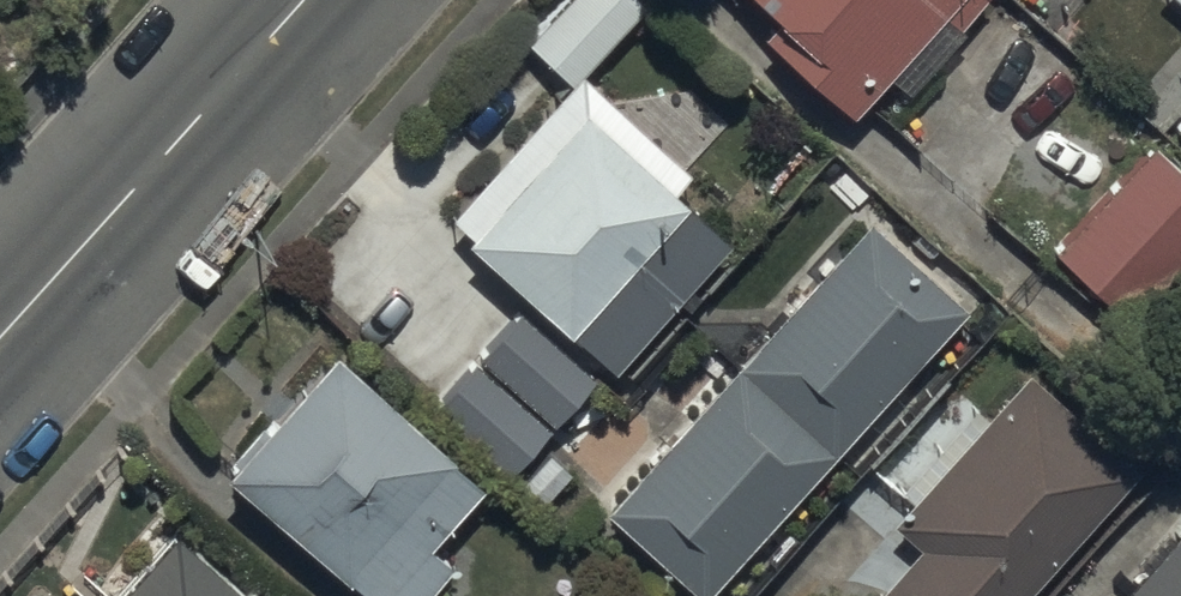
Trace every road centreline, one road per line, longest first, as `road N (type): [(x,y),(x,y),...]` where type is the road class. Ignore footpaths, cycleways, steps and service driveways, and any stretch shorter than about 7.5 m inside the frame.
road 1 (tertiary): [(305,0),(0,340)]

